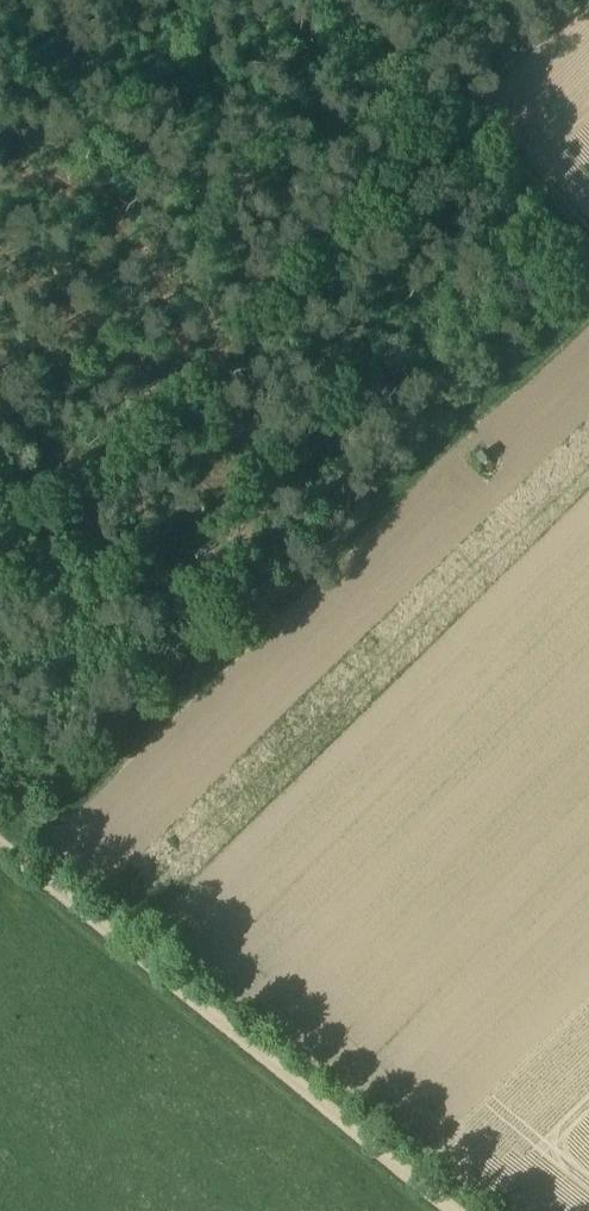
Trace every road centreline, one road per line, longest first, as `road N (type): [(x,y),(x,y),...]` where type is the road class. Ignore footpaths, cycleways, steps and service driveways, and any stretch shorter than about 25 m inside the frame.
road 1 (track): [(588,306),(32,857)]
road 2 (track): [(464,1210),(0,832)]
road 3 (track): [(568,0),(449,119),(588,259)]

